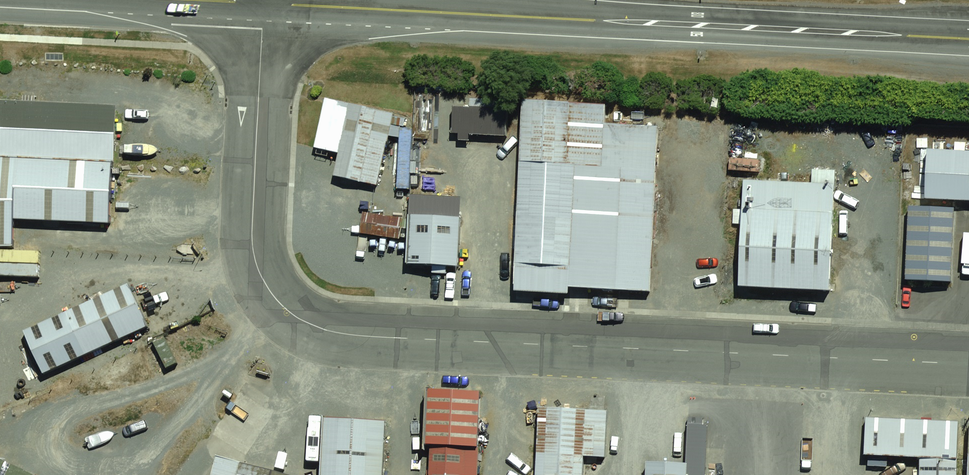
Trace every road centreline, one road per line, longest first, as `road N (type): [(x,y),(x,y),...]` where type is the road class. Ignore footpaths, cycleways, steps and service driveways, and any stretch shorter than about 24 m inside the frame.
road 1 (residential): [(263,4),(254,244),(274,296),(292,315),(351,334),(968,364)]
road 2 (trunk): [(968,38),(263,4)]

